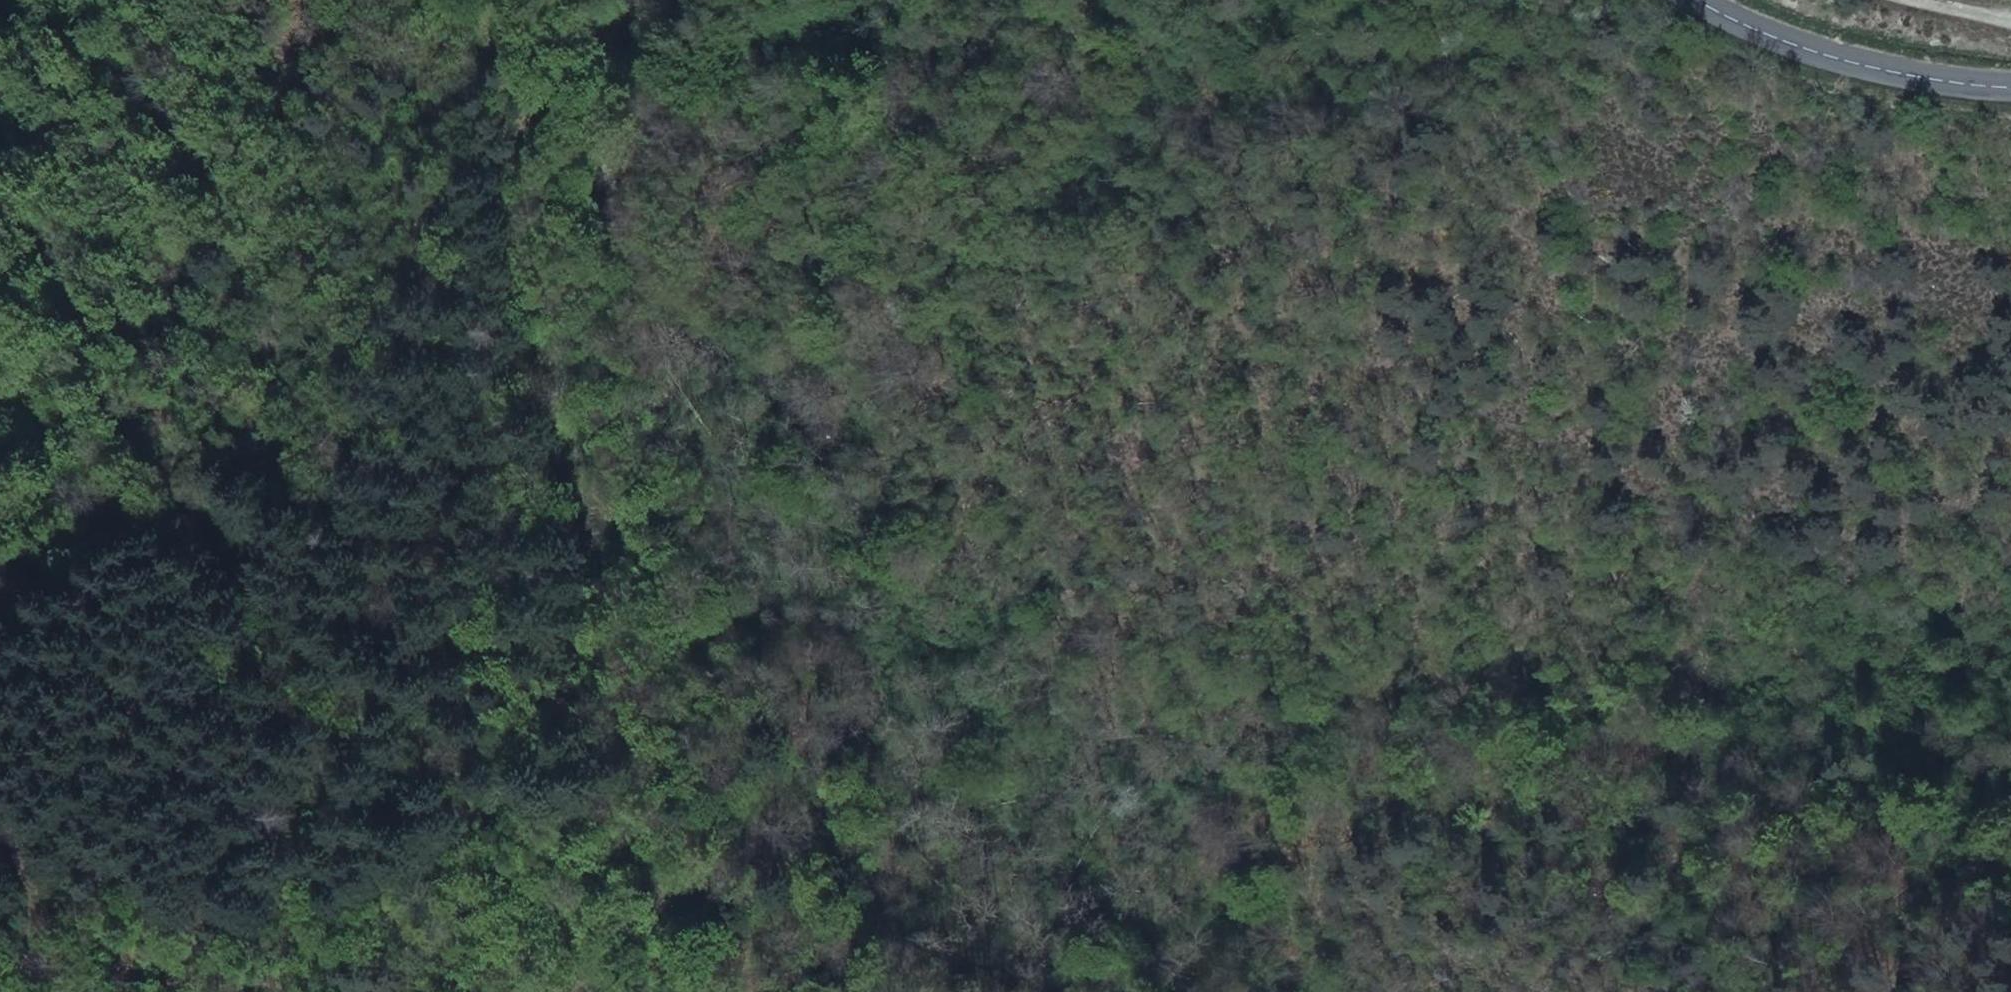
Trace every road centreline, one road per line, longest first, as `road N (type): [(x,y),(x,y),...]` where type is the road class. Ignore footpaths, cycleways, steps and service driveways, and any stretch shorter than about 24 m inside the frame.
road 1 (secondary): [(1698,0),(1823,54),(2010,86)]
road 2 (track): [(9,991),(27,935),(13,857),(0,839)]

